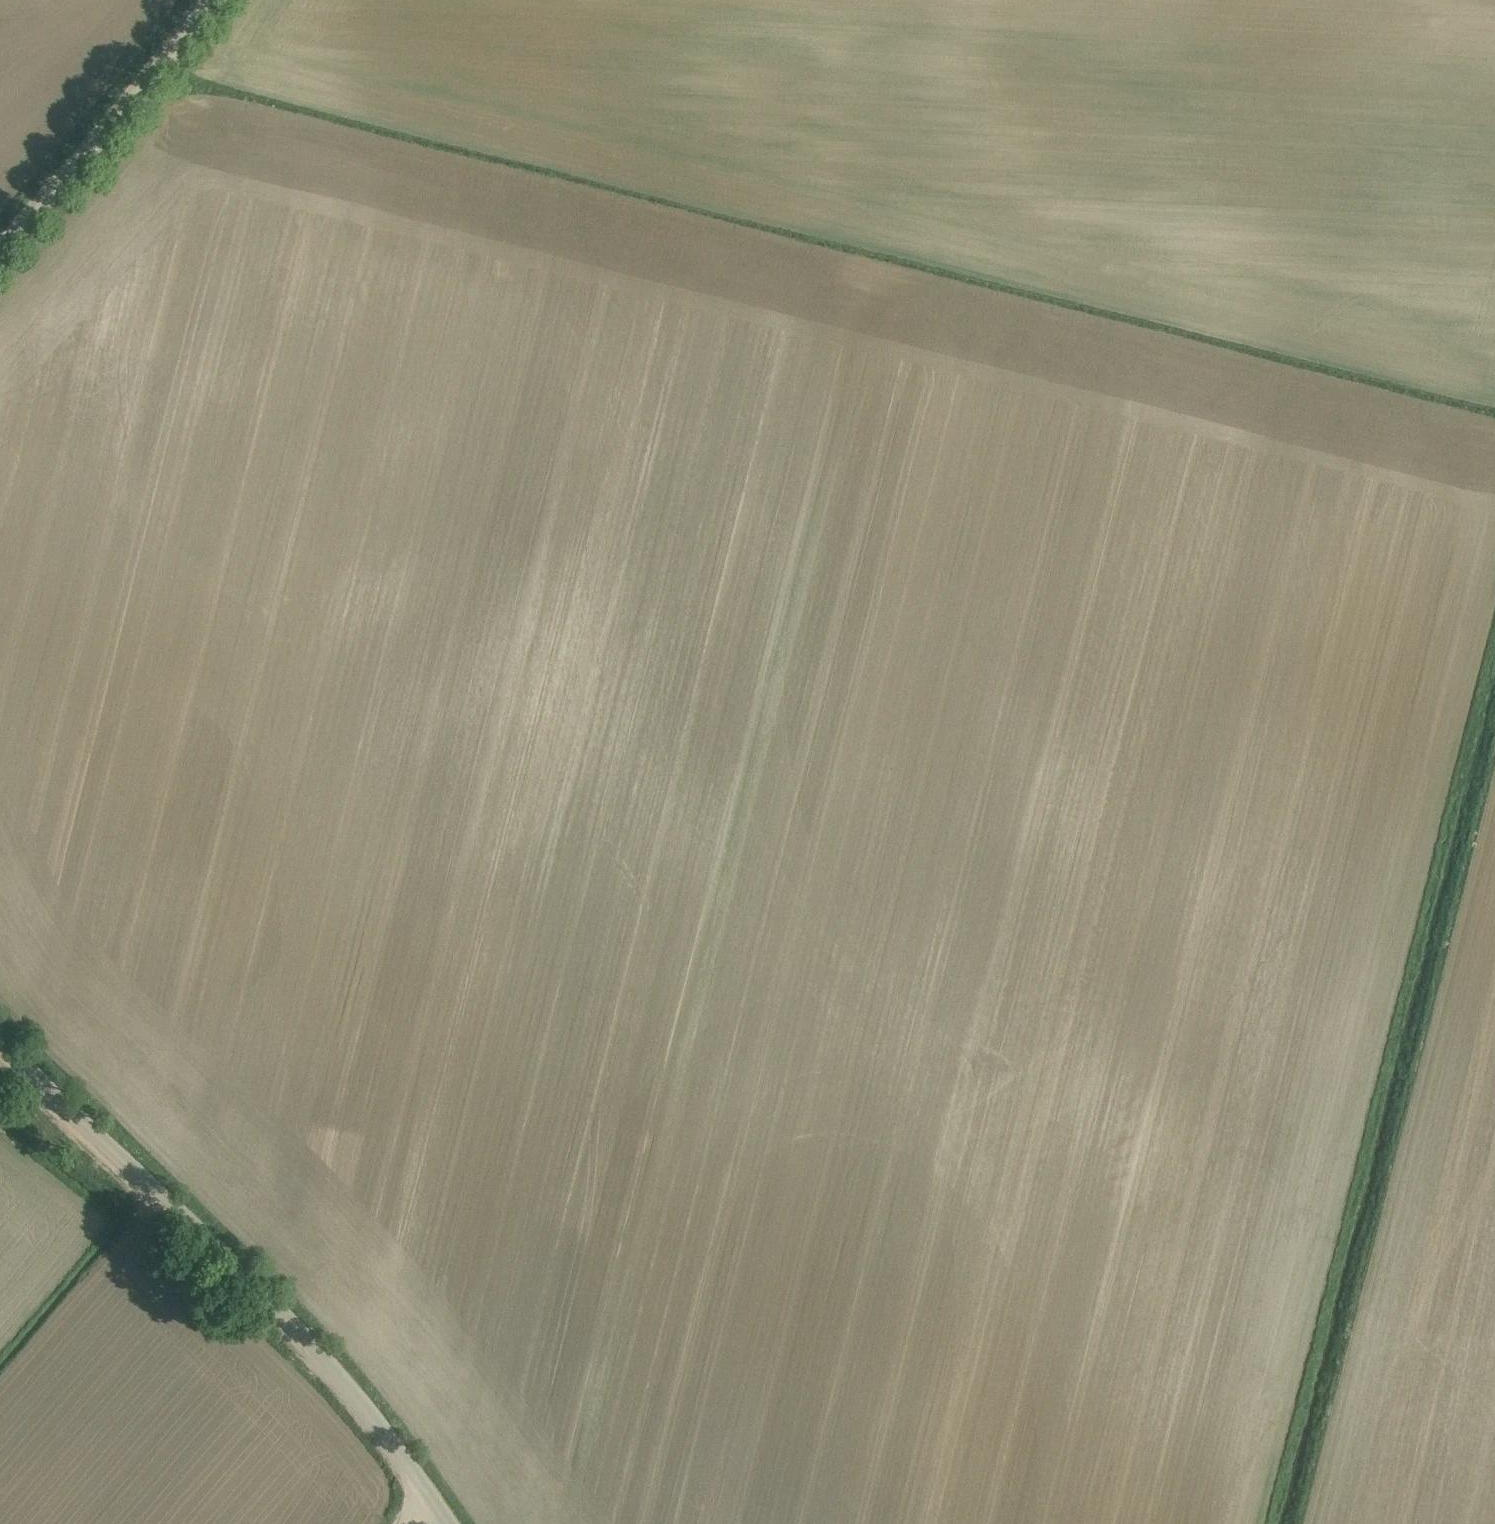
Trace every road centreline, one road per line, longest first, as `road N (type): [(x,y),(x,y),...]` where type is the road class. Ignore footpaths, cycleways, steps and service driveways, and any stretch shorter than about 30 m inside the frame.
road 1 (unclassified): [(447,1523),(329,1366),(0,1035)]
road 2 (unclassified): [(0,249),(205,0)]

